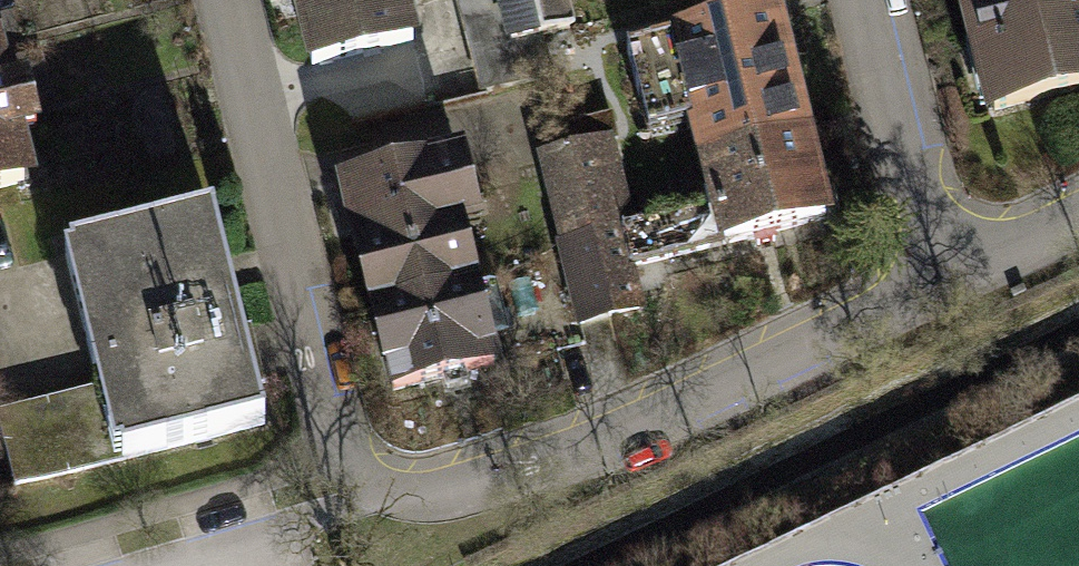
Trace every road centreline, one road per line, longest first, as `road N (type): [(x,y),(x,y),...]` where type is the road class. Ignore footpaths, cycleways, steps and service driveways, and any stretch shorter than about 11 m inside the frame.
road 1 (residential): [(230,0),(344,457),(389,492),(457,484),(596,438),(940,286)]
road 2 (residential): [(872,0),(940,286)]
road 3 (residential): [(940,286),(1078,220)]

